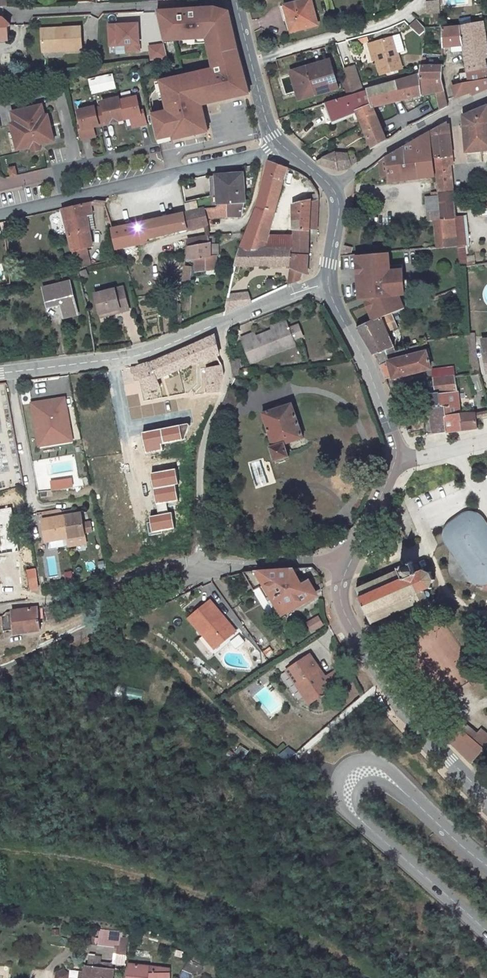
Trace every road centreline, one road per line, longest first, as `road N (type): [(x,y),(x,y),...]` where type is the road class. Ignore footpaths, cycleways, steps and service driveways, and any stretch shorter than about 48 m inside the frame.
road 1 (secondary): [(486,933),(350,810),(343,781),(356,767),(378,769),(486,866)]
road 2 (residential): [(278,142),(260,154),(0,215)]
road 3 (secondary): [(486,797),(387,685),(341,606),(346,561)]
road 4 (residential): [(204,567),(208,438),(230,374),(222,324)]
road 5 (residential): [(222,324),(143,354),(0,374)]
road 6 (residential): [(0,655),(89,628),(204,567)]
road 7 (residential): [(236,1),(19,11)]
road 8 (residential): [(0,608),(204,567)]
road 9 (secondary): [(400,460),(327,284)]
road 10 (residential): [(486,96),(406,135),(331,191)]
road 11 (secondary): [(278,142),(236,1)]
road 12 (residential): [(204,567),(346,561)]

